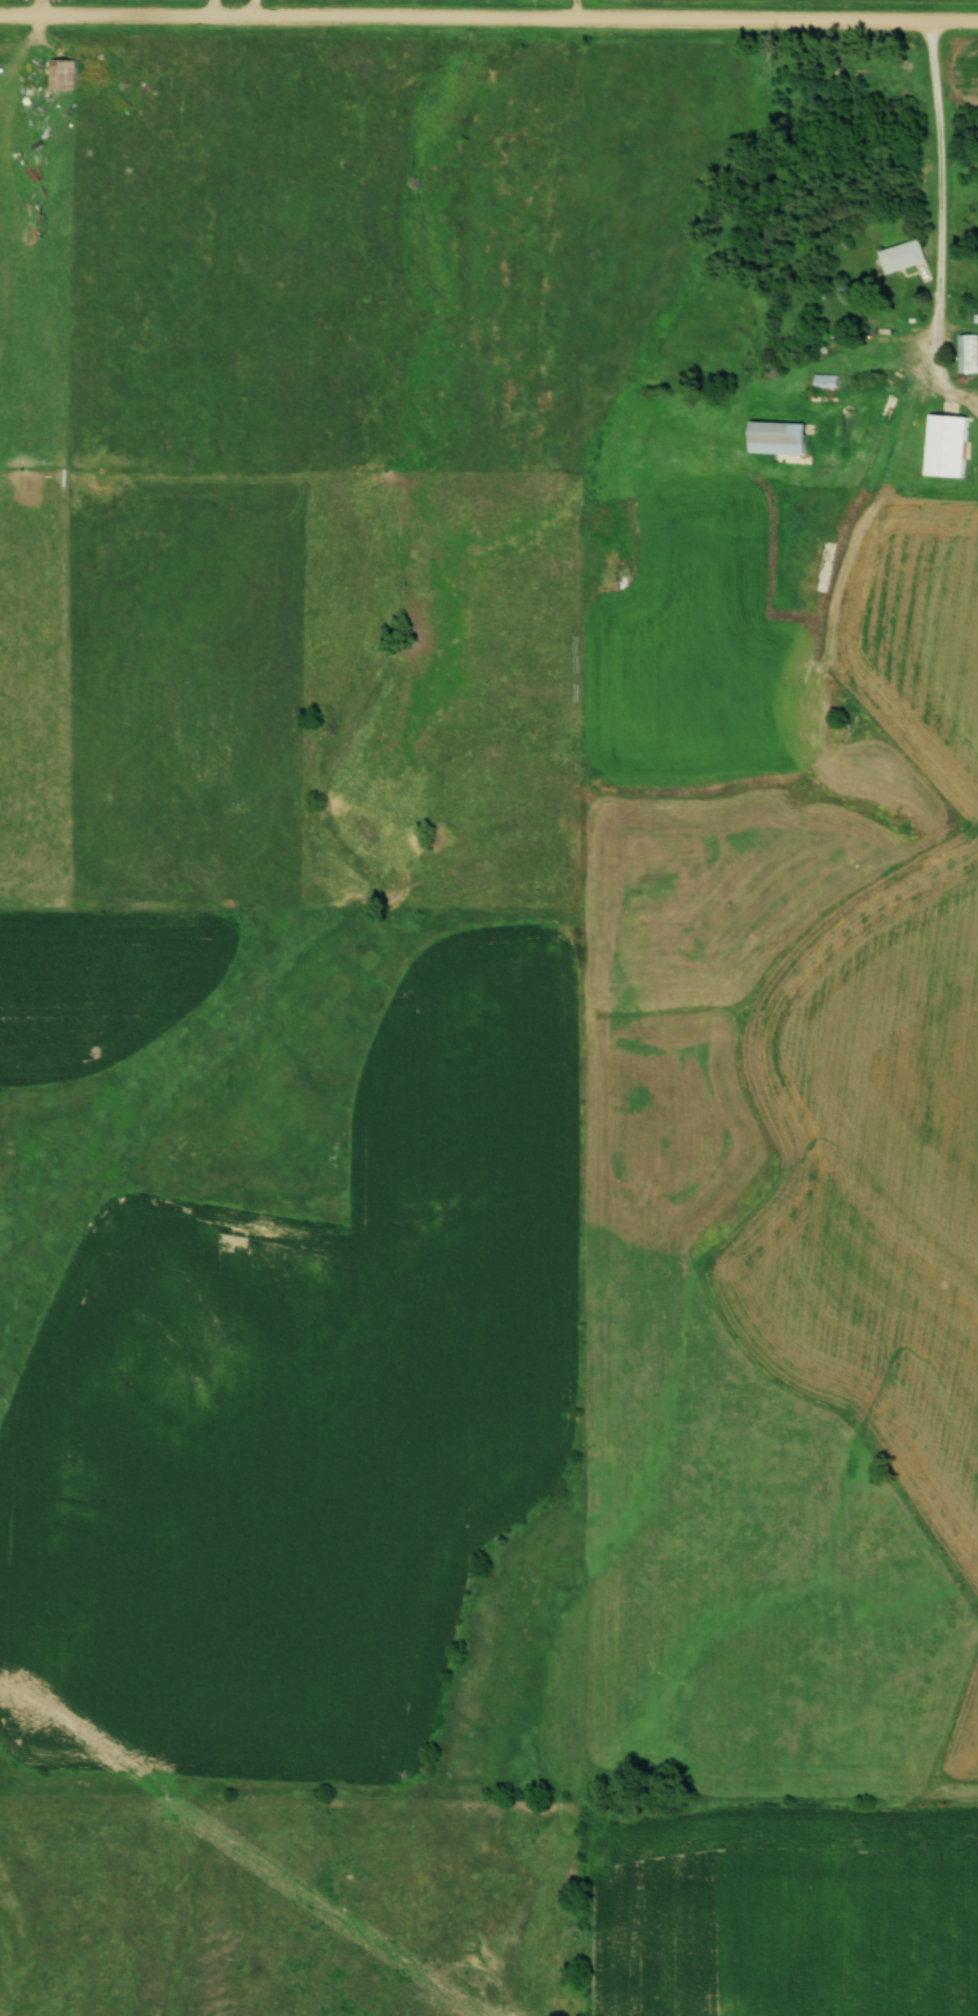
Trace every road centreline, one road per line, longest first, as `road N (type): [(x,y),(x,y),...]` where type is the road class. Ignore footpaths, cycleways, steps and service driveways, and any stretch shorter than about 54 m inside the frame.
road 1 (residential): [(977,23),(0,18)]

